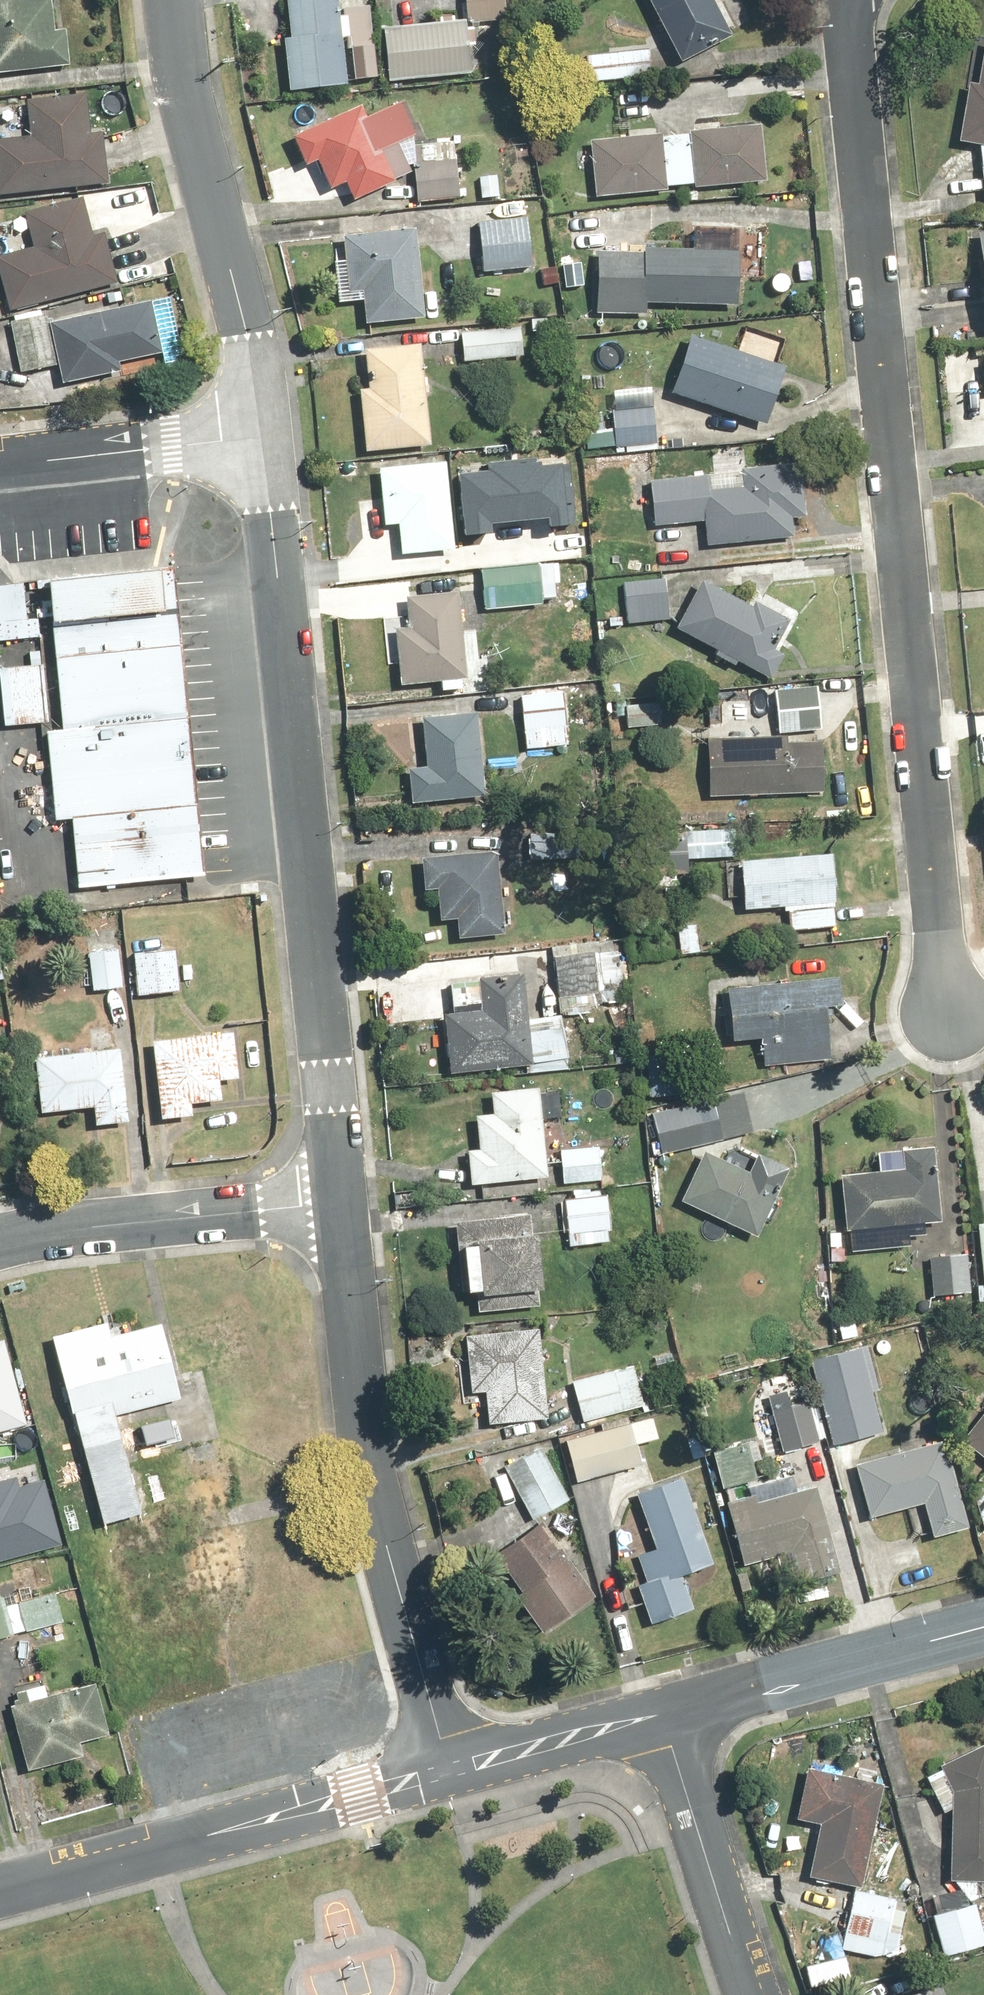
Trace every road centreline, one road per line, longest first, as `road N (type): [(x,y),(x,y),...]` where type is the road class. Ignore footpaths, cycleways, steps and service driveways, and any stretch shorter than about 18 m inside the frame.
road 1 (residential): [(846,0),(948,1015)]
road 2 (residential): [(265,430),(343,1202)]
road 3 (residential): [(343,1202),(368,1437),(451,1766)]
road 4 (residential): [(0,1885),(451,1766)]
road 5 (residential): [(175,0),(192,119),(265,430)]
road 6 (residential): [(0,1238),(343,1202)]
road 7 (residential): [(659,1715),(983,1628)]
road 8 (residential): [(659,1715),(753,1994)]
road 9 (residential): [(0,461),(265,430)]
road 10 (residential): [(451,1766),(659,1715)]

